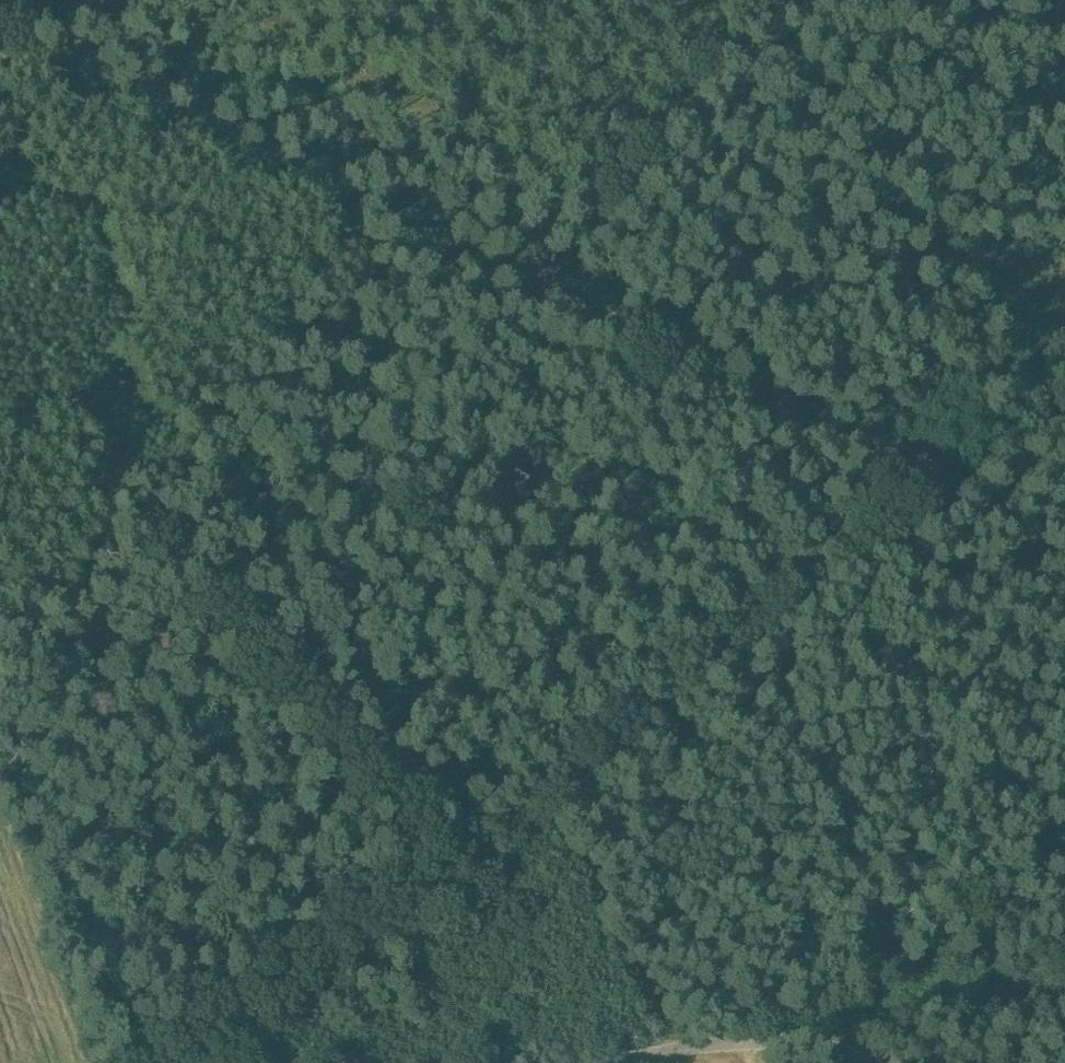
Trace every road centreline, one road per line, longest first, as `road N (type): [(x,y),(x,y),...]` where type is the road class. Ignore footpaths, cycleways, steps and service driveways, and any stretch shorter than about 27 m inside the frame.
road 1 (residential): [(561,1062),(725,1030),(913,1062)]

